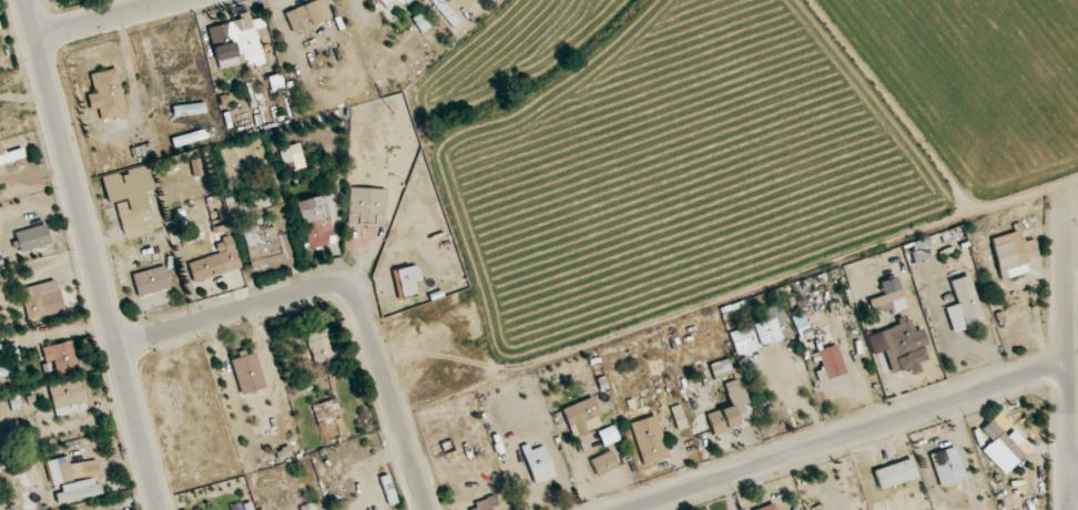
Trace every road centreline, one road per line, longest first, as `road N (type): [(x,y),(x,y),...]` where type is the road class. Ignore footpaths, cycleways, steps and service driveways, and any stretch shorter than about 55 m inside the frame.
road 1 (residential): [(26,0),(159,509)]
road 2 (residential): [(118,345),(317,289),(343,293),(360,310),(429,509)]
road 3 (residential): [(631,509),(1067,365)]
road 4 (residential): [(1072,509),(1068,200)]
road 5 (residential): [(35,39),(183,0)]

